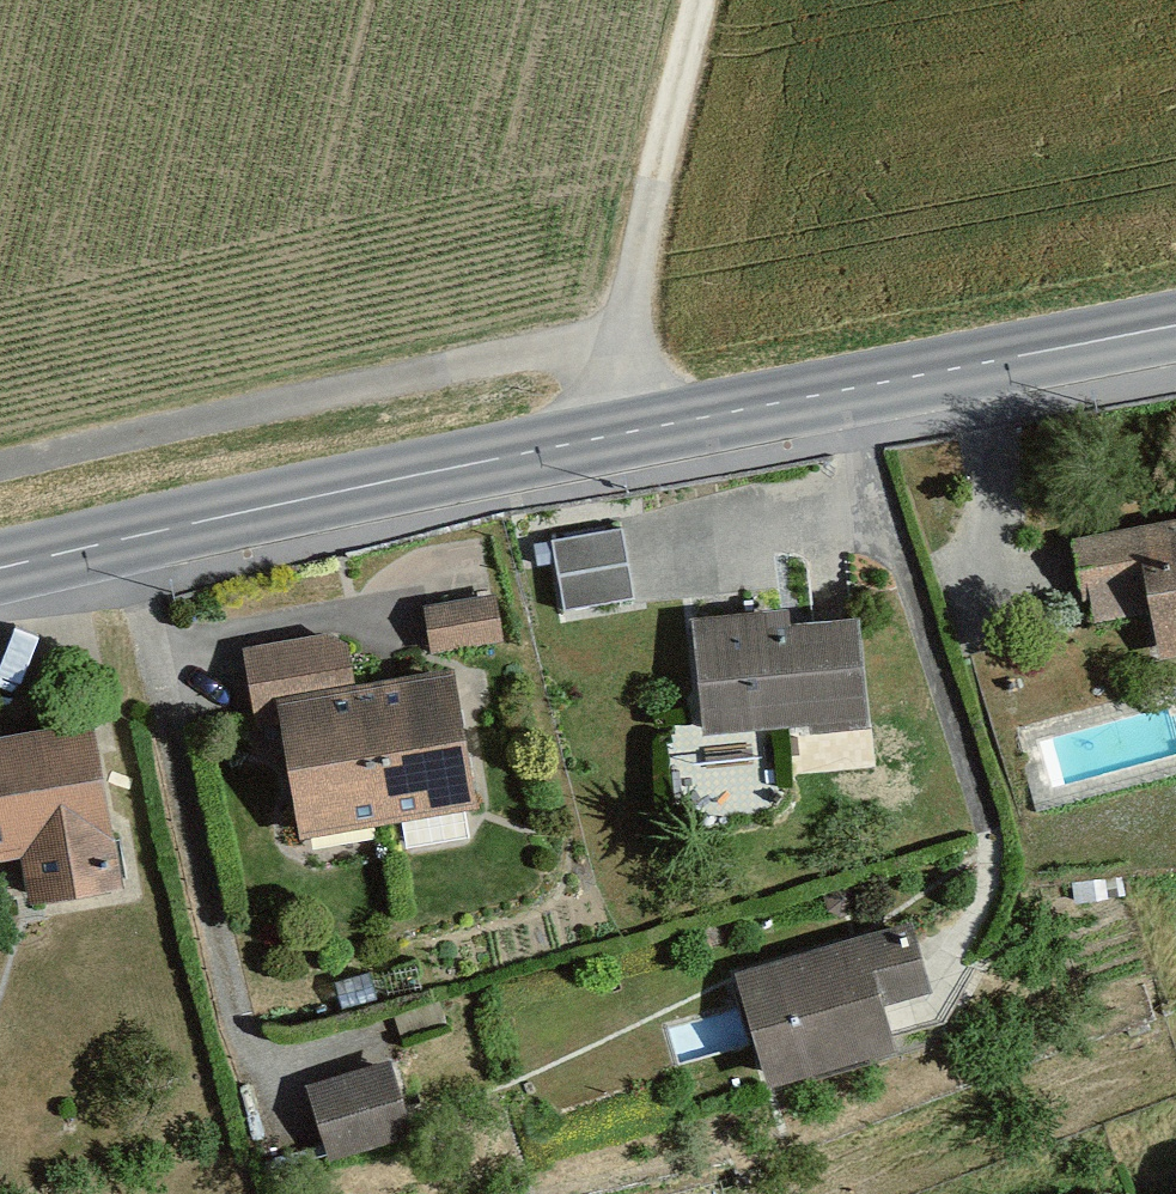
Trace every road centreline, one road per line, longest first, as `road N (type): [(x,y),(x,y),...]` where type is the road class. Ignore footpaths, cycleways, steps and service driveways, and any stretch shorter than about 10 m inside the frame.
road 1 (secondary): [(1175,319),(618,429),(0,572)]
road 2 (track): [(0,461),(617,335)]
road 3 (track): [(618,429),(617,335),(703,0)]

